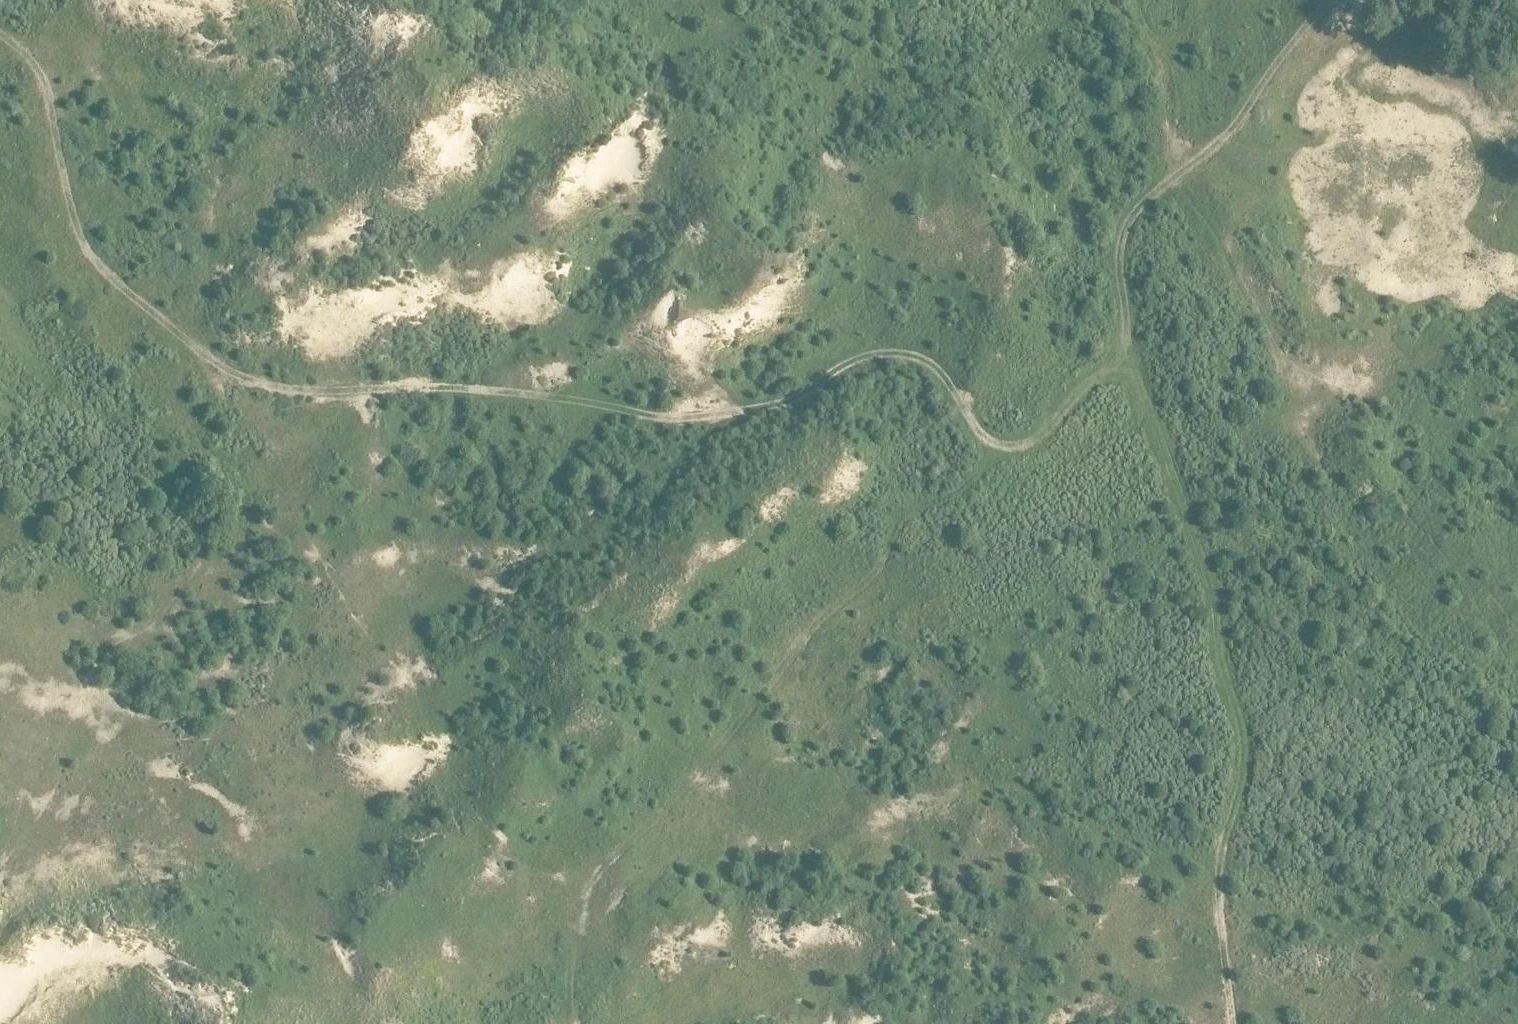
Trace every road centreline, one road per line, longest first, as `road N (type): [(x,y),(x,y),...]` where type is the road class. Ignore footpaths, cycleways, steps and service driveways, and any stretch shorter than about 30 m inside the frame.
road 1 (track): [(363,392),(405,381),(593,410),(755,408),(838,369),(906,358),(934,365),(995,445),(1041,435),(1086,399),(1127,344),(1122,233),(1230,135),(1334,0)]
road 2 (track): [(0,34),(46,97),(81,238),(132,299),(227,364),(292,386),(363,392),(448,766),(506,842),(562,883),(584,914),(579,1023)]
road 3 (track): [(1229,1023),(1216,882),(1222,825),(1248,763),(1240,704),(1217,645),(1219,590),(1127,344)]

